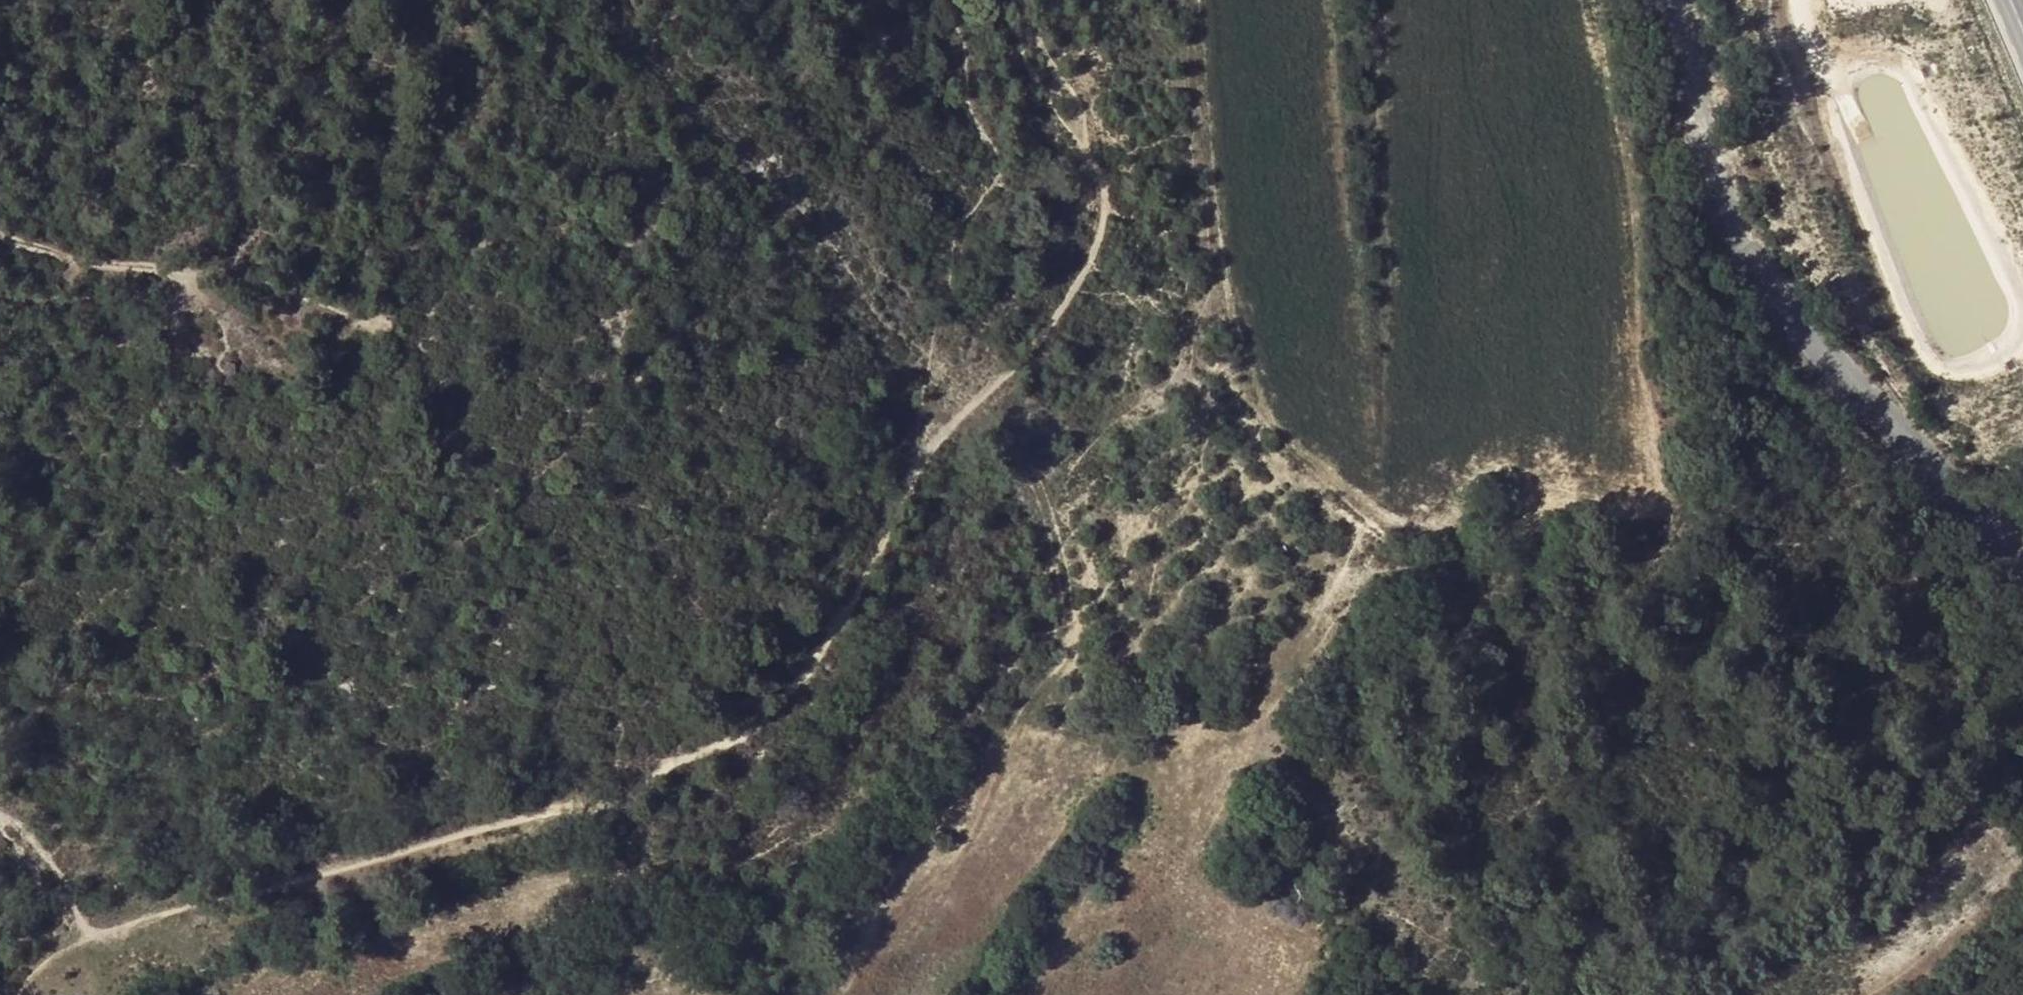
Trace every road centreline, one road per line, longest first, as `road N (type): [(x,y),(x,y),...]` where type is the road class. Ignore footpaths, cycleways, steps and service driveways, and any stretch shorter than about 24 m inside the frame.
road 1 (track): [(1080,118),(1096,170),(1095,235),(1085,276),(1049,326),(918,439),(892,517),(841,611),(791,683),(743,727),(633,771),(64,931),(20,956),(0,981)]
road 2 (track): [(2022,551),(1807,338),(1718,189),(1669,0)]

